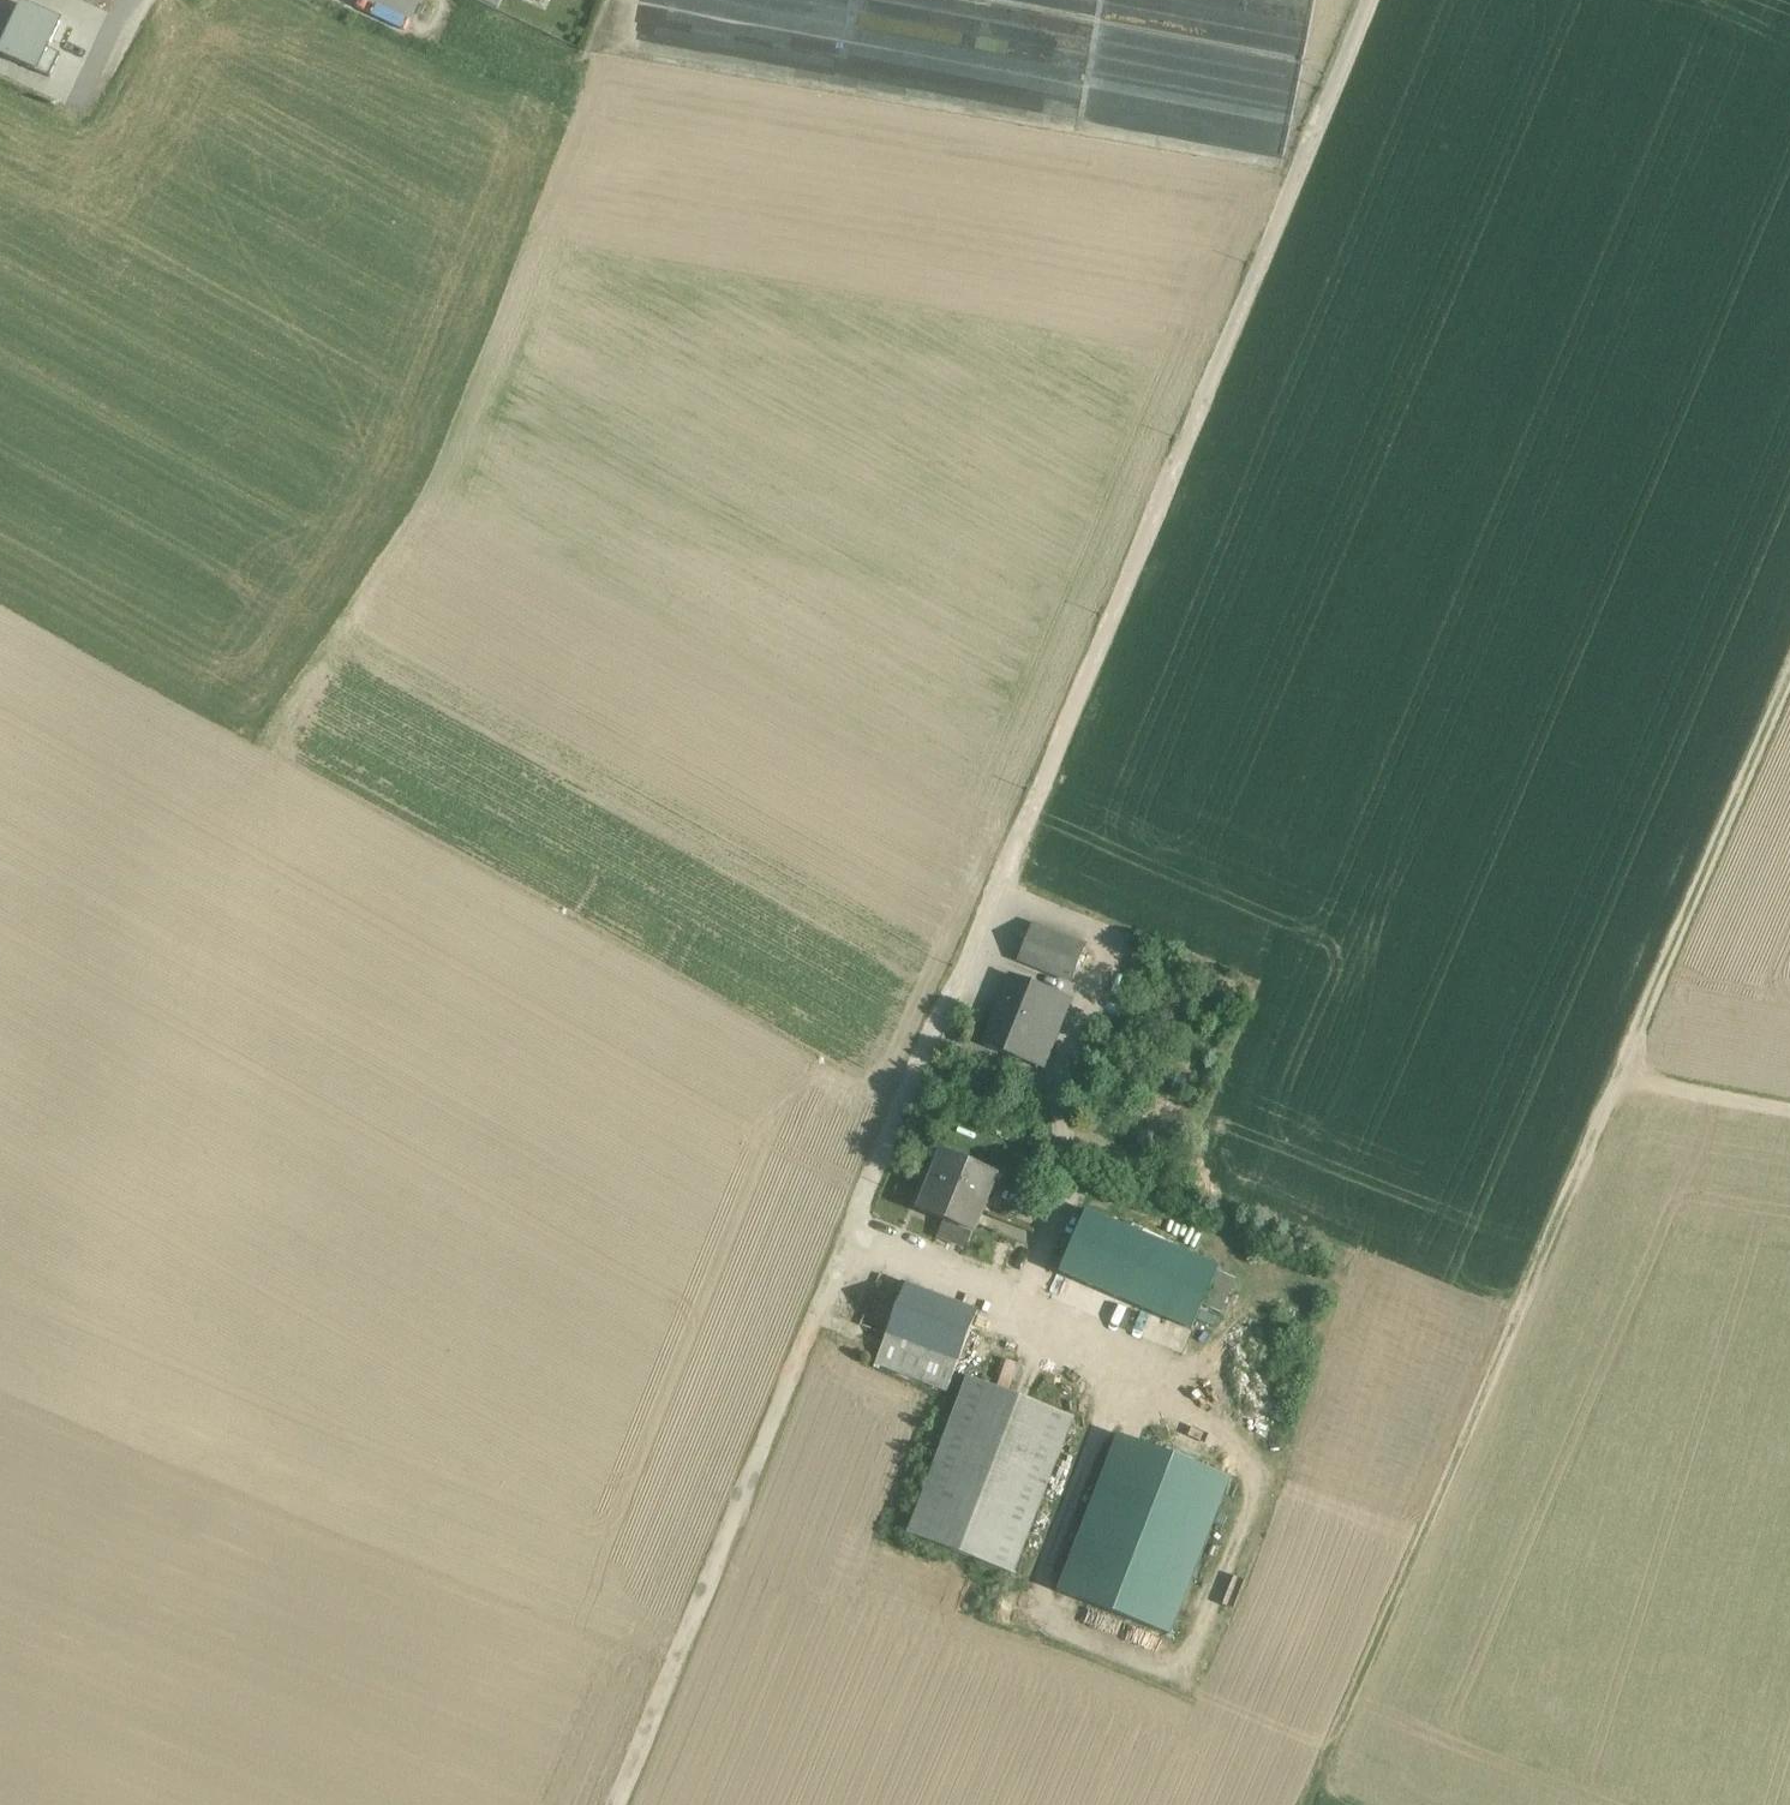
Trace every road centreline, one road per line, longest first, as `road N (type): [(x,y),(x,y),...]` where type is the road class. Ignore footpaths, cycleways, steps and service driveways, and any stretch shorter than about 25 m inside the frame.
road 1 (track): [(618,1804),(1362,0)]
road 2 (track): [(1789,696),(1306,1804)]
road 3 (track): [(1630,1070),(1789,1097)]

